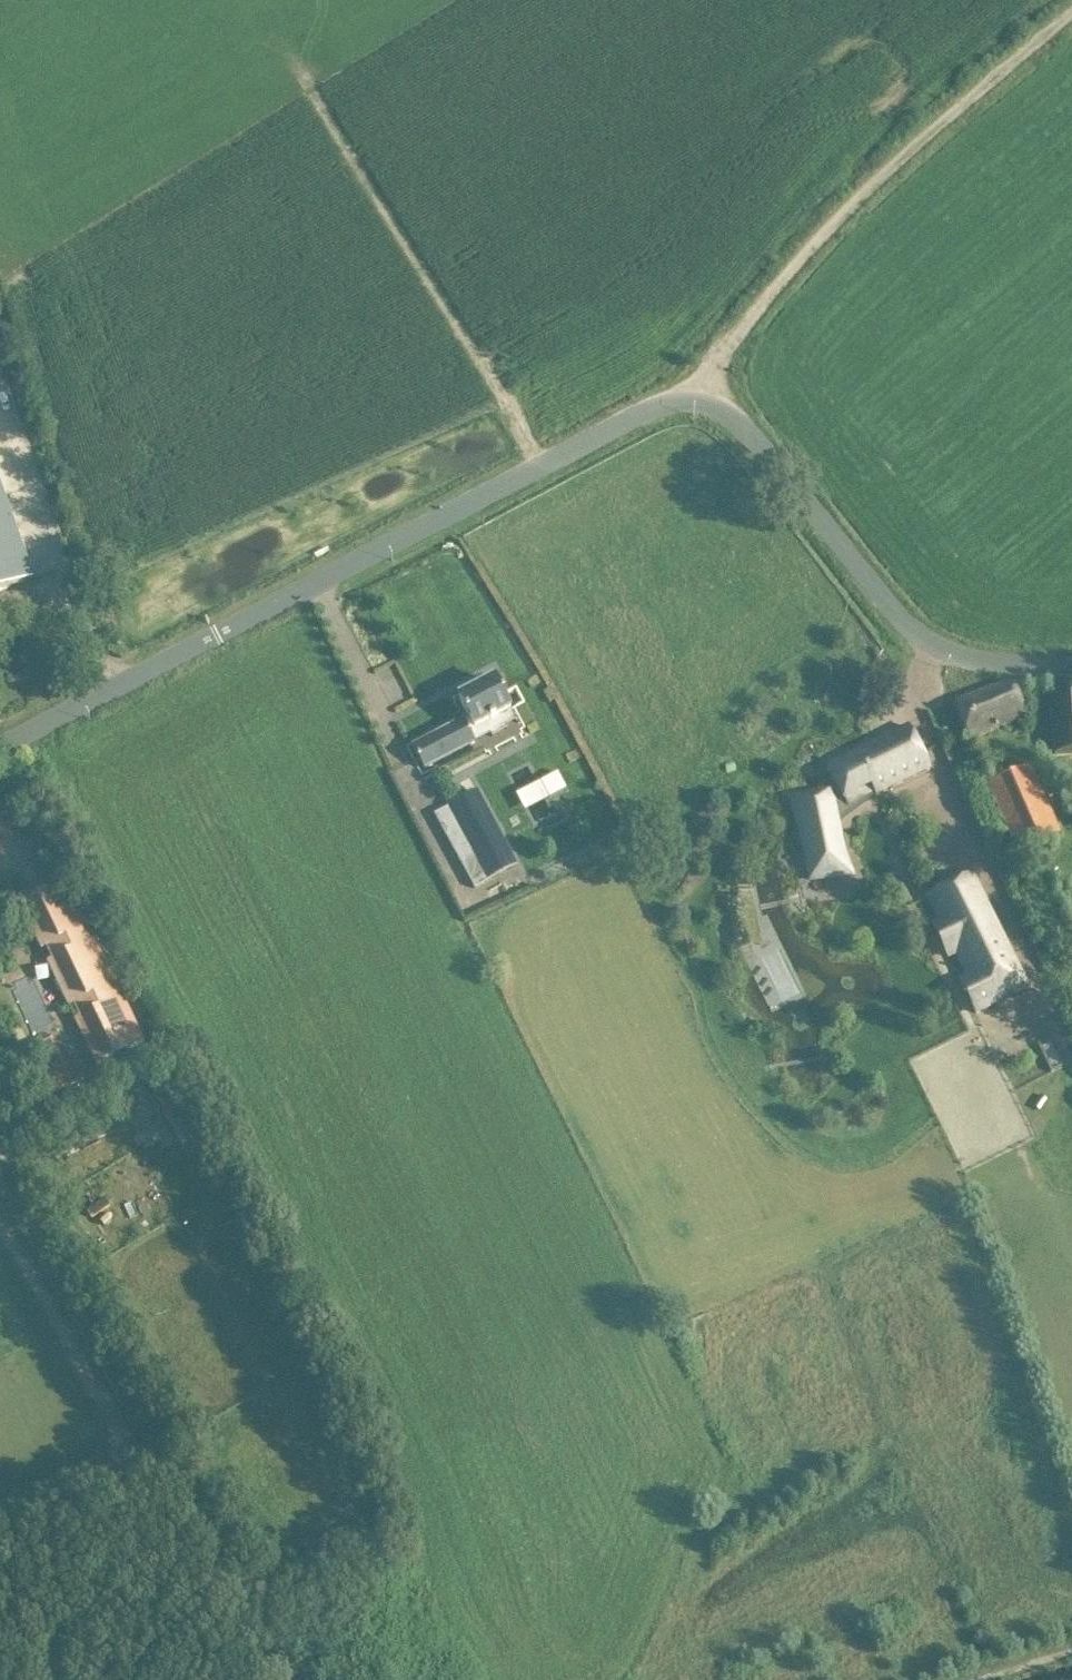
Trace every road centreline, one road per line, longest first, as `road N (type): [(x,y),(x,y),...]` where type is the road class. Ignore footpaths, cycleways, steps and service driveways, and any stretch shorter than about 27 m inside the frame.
road 1 (unclassified): [(0,745),(644,412),(695,402),(738,419),(903,624),(937,649),(975,661),(1071,664)]
road 2 (unclassified): [(289,1679),(0,1177)]
road 3 (track): [(1071,22),(795,266),(695,402)]

